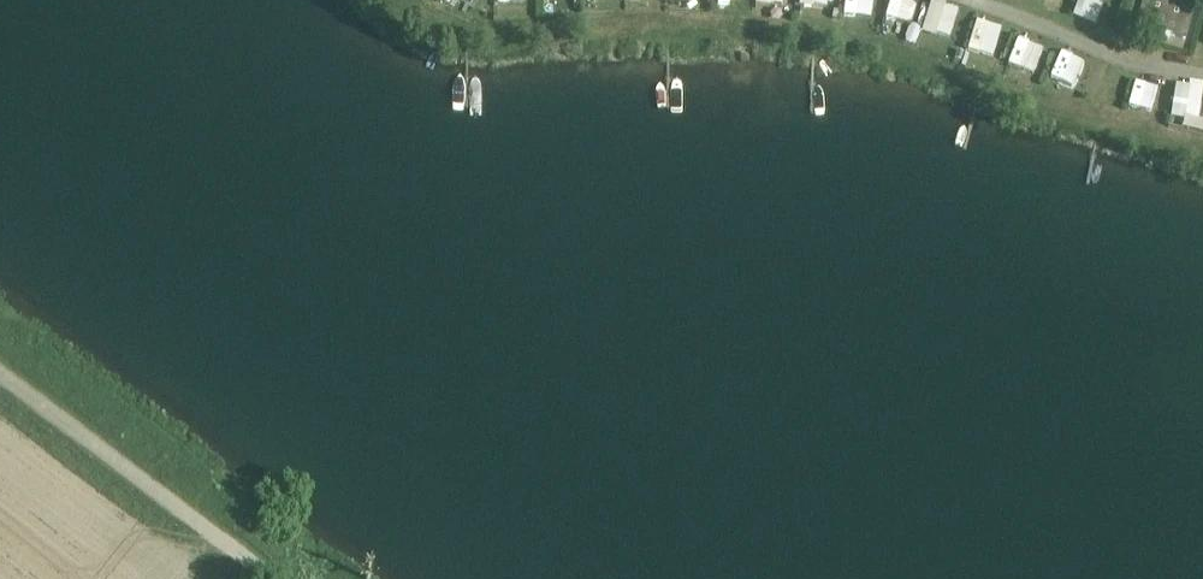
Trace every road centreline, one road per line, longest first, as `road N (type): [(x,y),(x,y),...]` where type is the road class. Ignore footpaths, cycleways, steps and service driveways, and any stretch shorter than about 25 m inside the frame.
road 1 (unclassified): [(272,578),(0,374)]

